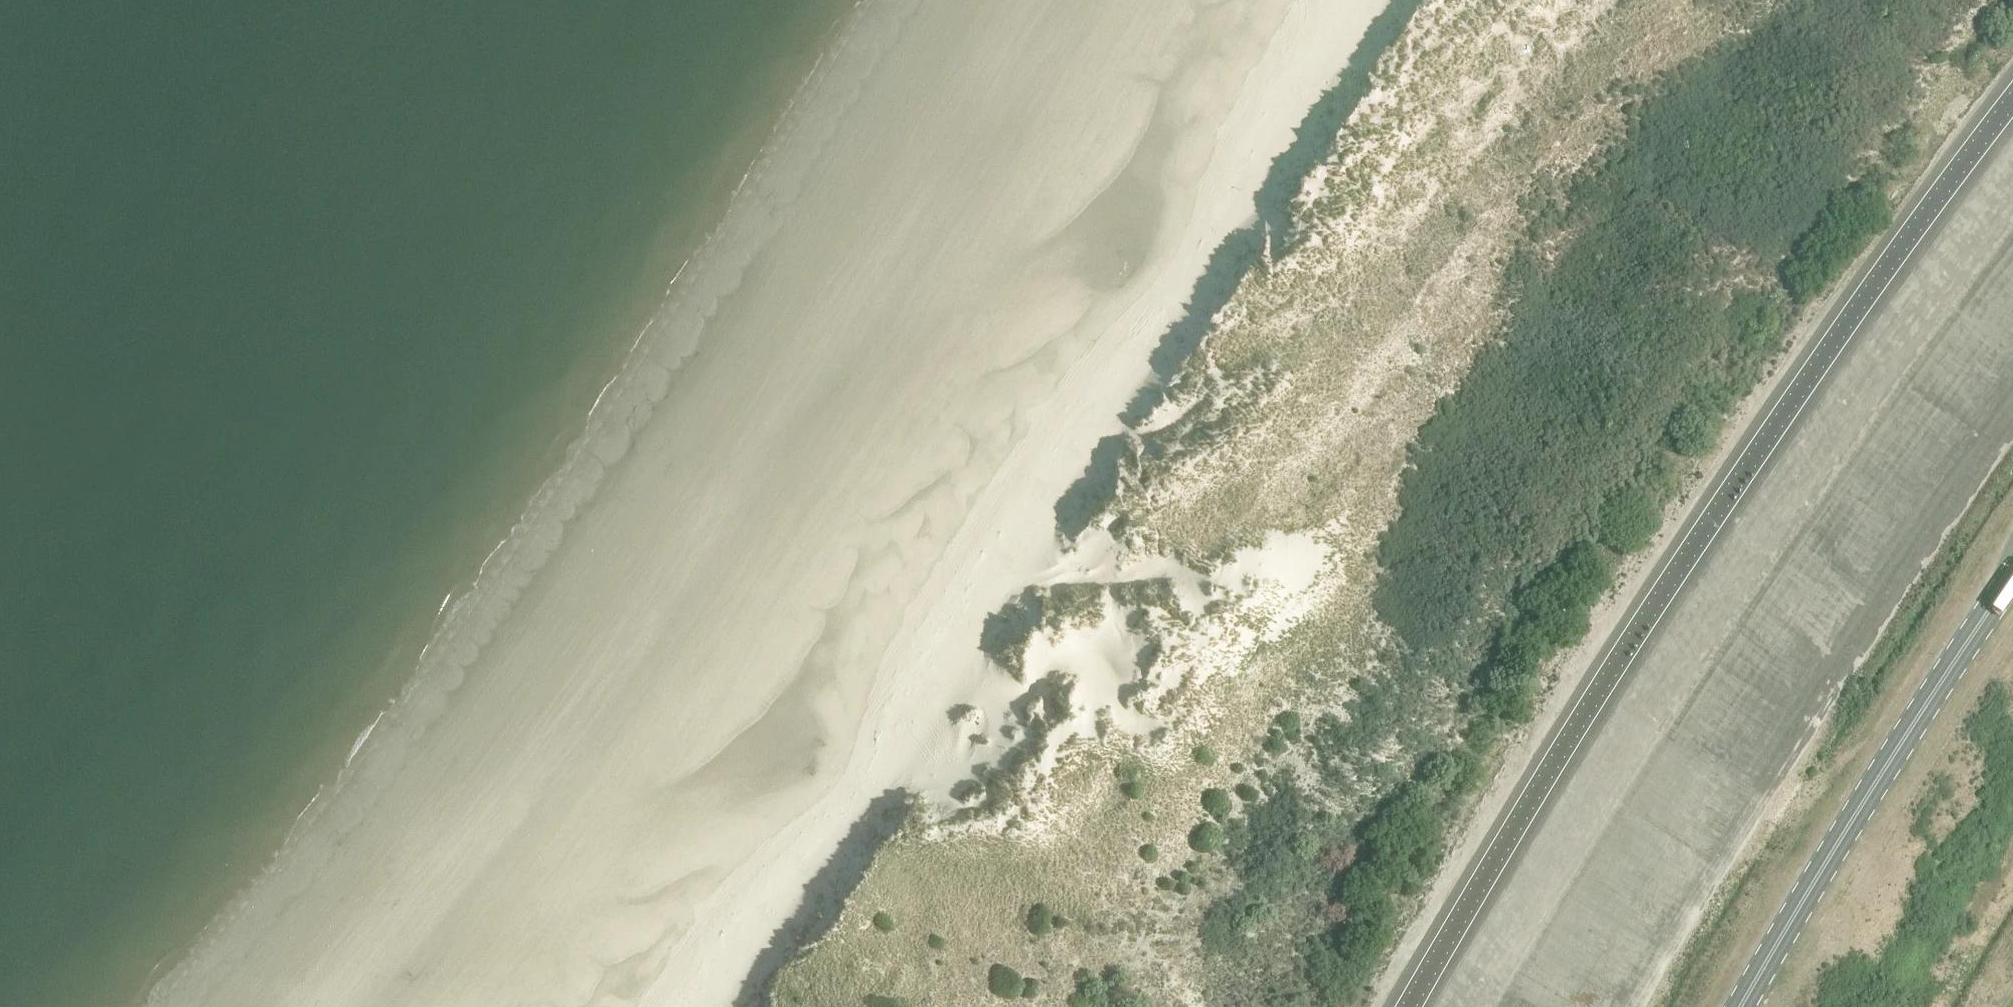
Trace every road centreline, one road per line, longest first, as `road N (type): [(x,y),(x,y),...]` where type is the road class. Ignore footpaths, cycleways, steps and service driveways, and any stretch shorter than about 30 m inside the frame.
road 1 (unclassified): [(1409,1006),(1588,703),(1886,269),(2012,103)]
road 2 (primary): [(1740,1006),(1860,799),(2012,572)]

